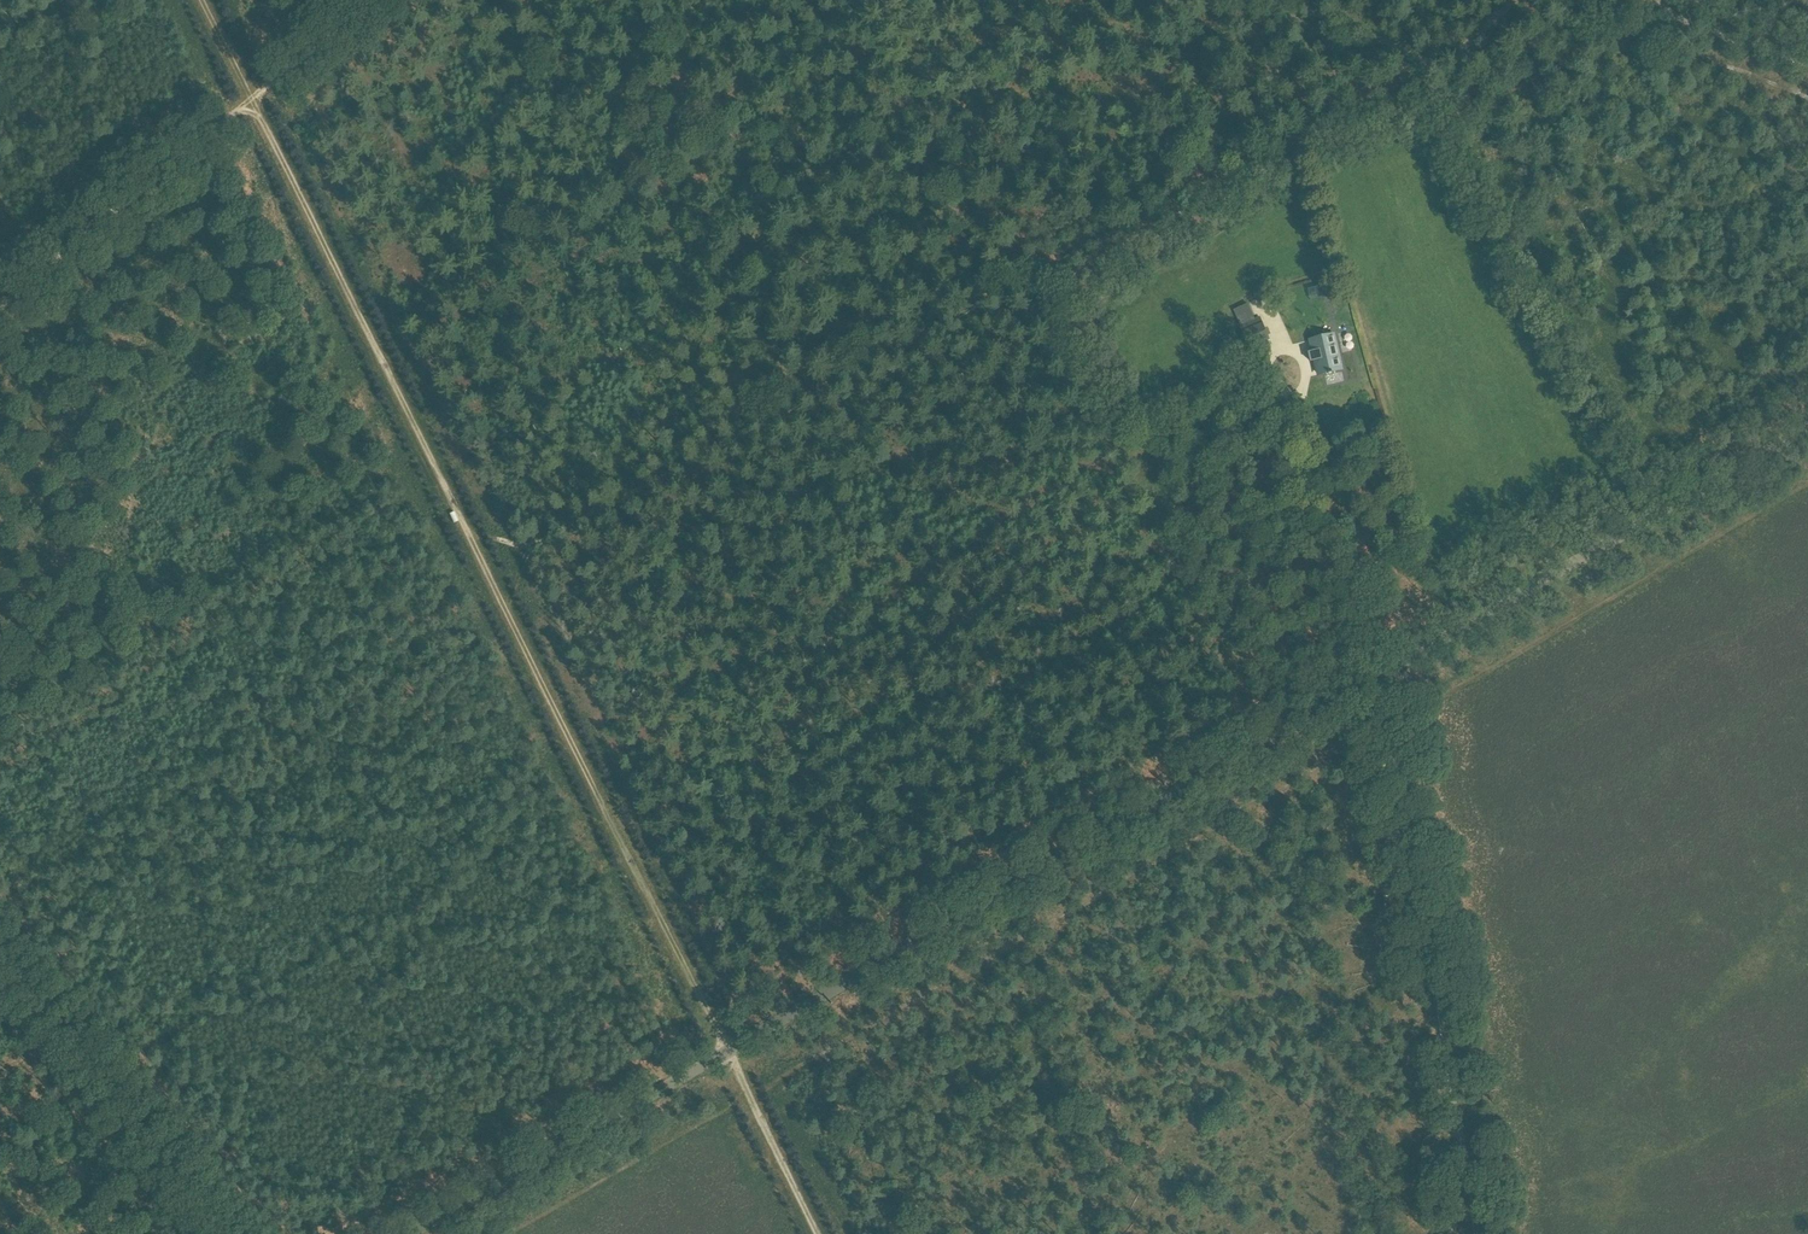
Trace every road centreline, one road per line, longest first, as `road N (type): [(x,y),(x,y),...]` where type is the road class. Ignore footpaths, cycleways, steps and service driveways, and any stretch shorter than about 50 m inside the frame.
road 1 (unclassified): [(431,1233),(1807,434)]
road 2 (track): [(732,1061),(201,0)]
road 3 (track): [(469,533),(519,544),(1288,162),(1414,88)]
road 4 (track): [(1303,382),(1310,505),(1345,543),(1368,588),(1481,1233)]
road 5 (track): [(0,308),(372,0)]
road 6 (track): [(0,945),(234,1233)]
road 7 (track): [(732,1061),(820,1233)]
road 8 (track): [(1304,413),(1268,369),(1273,352),(1301,354),(1303,382)]

